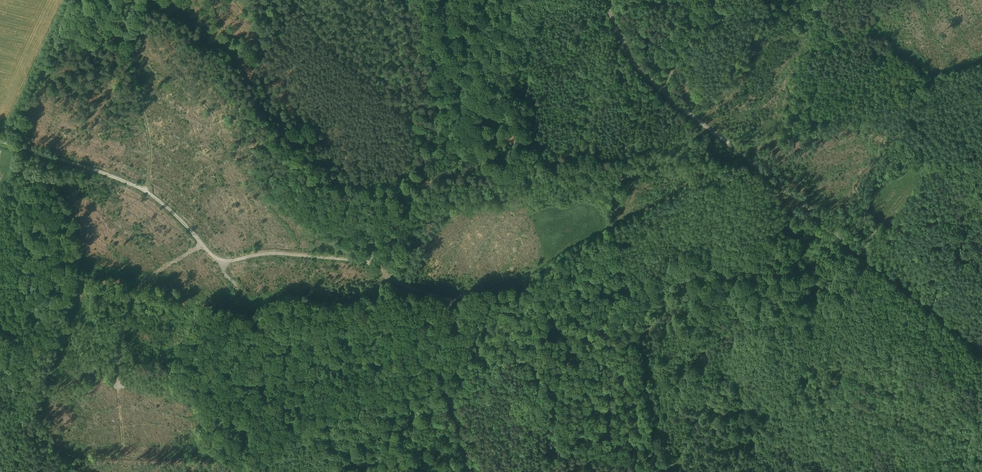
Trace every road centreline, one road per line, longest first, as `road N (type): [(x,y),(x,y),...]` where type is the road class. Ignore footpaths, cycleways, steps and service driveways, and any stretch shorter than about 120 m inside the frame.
road 1 (track): [(605,0),(642,83),(751,163),(981,355)]
road 2 (track): [(484,0),(444,63),(386,225),(287,252)]
road 3 (track): [(467,471),(446,397),(448,314),(287,252)]
road 4 (track): [(287,252),(207,256),(164,209),(112,174),(0,142)]

